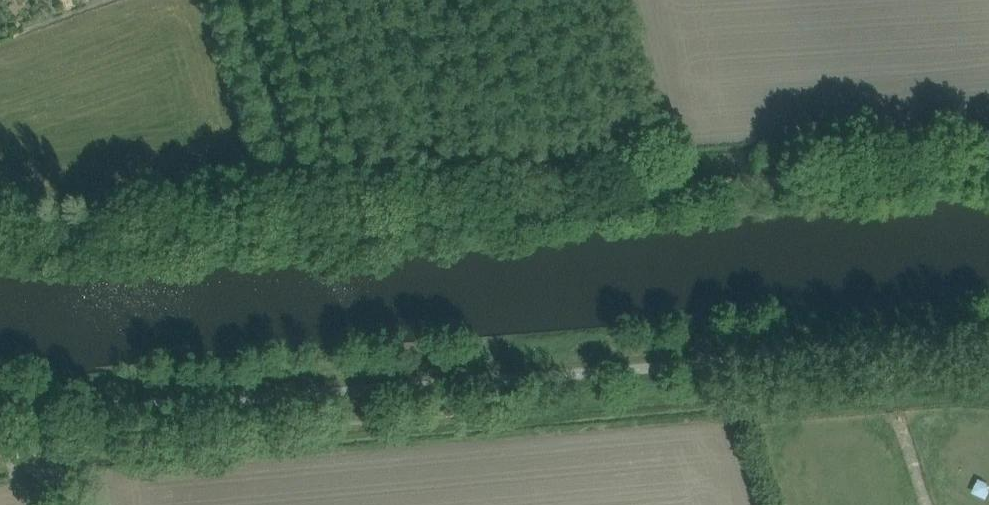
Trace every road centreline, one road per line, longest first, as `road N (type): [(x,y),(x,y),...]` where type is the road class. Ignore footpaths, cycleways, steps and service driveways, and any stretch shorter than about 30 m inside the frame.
road 1 (track): [(0,401),(12,390),(988,317)]
road 2 (track): [(0,253),(988,176)]

